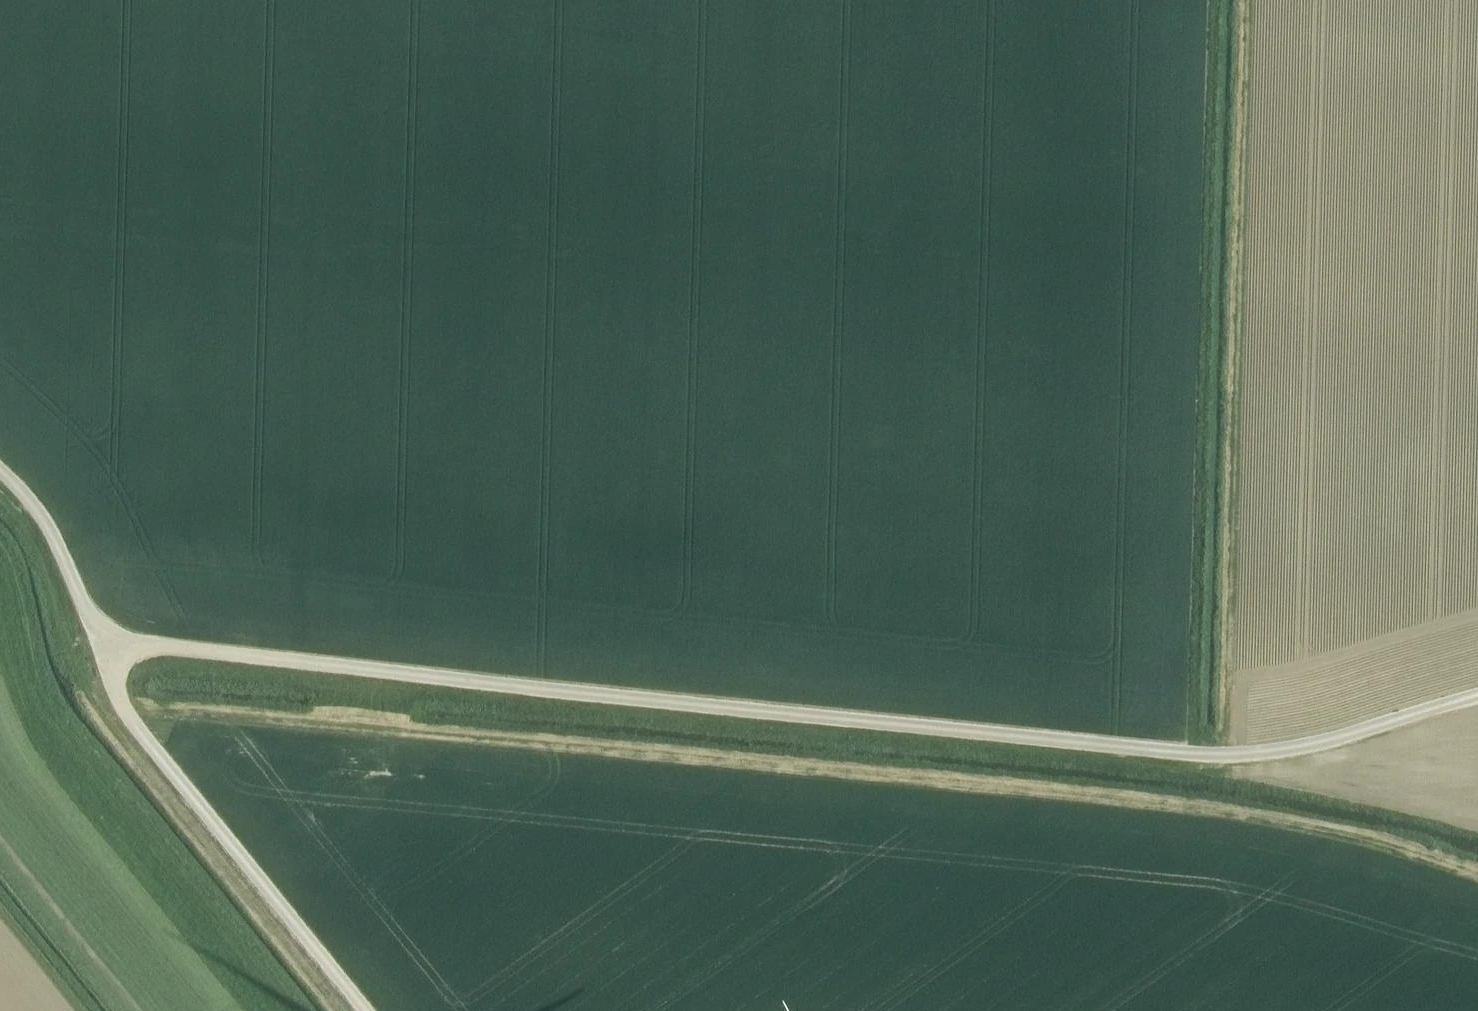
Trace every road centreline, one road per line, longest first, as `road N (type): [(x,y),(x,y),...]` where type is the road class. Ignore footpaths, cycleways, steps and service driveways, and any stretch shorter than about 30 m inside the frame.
road 1 (track): [(0,863),(120,1010)]

